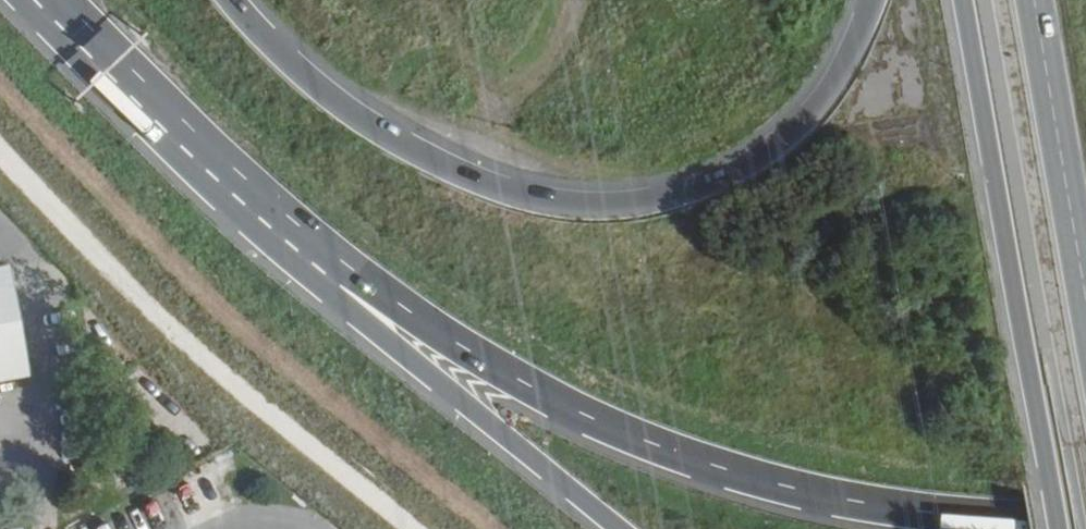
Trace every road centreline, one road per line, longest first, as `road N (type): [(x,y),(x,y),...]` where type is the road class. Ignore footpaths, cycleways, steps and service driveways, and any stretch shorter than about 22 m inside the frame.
road 1 (motorway): [(215,168),(473,355),(656,446),(879,507),(1085,522)]
road 2 (motorway): [(873,0),(830,91),(777,145),(676,195),(593,208),(498,189),(398,143),(332,97),(231,0)]
road 3 (primary): [(973,0),(1065,528)]
road 4 (primary): [(215,168),(415,374),(608,528)]
road 5 (primary): [(1085,295),(1035,0)]
road 6 (motorway): [(52,0),(215,168)]

